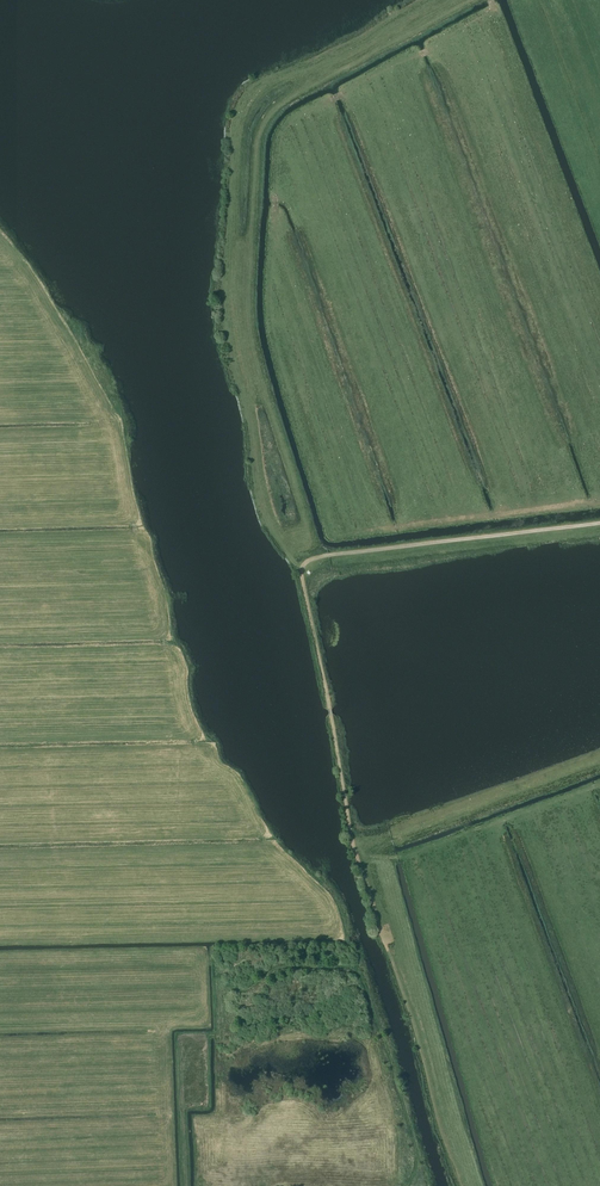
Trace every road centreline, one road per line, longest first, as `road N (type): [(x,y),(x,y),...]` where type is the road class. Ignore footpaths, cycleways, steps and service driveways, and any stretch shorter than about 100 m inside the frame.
road 1 (track): [(599,523),(330,554),(302,566)]

